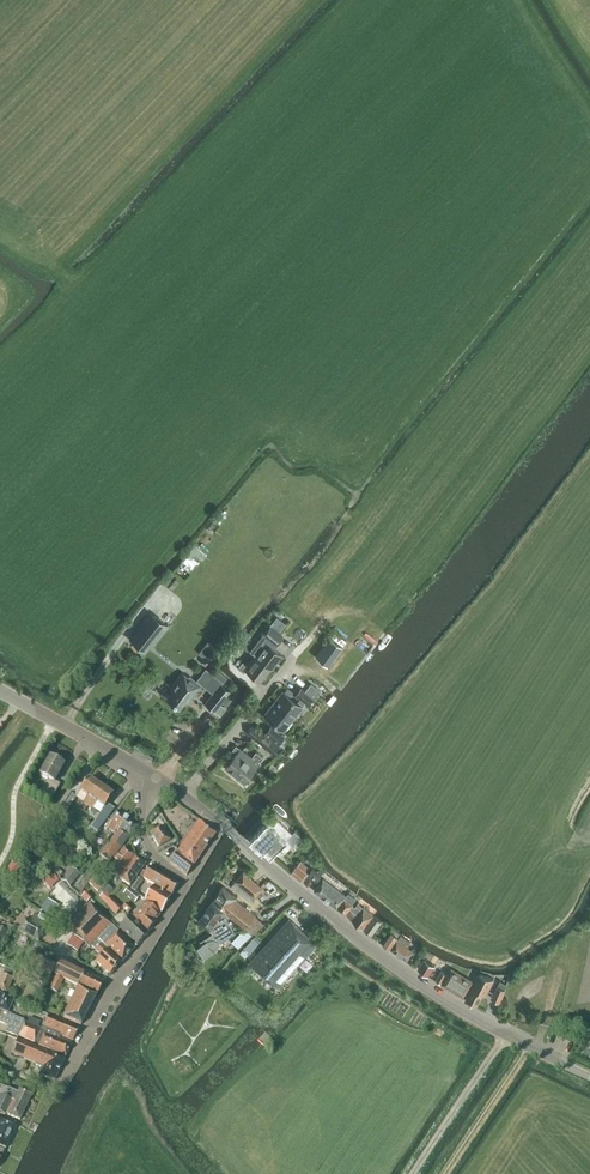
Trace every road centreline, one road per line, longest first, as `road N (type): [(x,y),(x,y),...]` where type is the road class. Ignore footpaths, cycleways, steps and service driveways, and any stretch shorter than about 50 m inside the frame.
road 1 (tertiary): [(589,1075),(405,973),(184,797)]
road 2 (unclassified): [(62,1082),(185,884),(150,862),(139,832),(142,769)]
road 3 (tertiary): [(142,769),(0,689)]
road 4 (unclassified): [(184,797),(282,674)]

